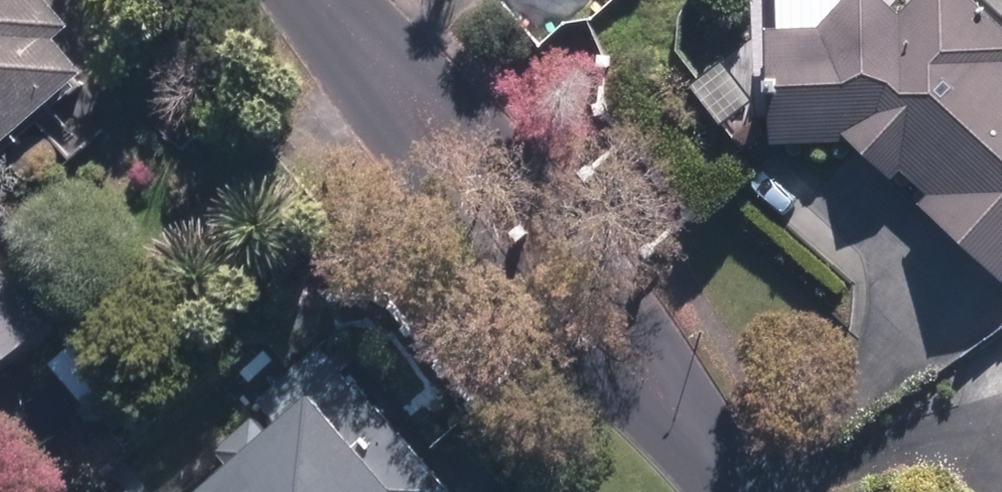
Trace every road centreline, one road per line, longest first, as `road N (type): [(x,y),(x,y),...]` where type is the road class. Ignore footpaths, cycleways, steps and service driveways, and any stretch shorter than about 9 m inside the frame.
road 1 (residential): [(335,8),(447,98),(607,259),(675,372),(704,452)]
road 2 (residential): [(704,452),(538,311),(468,238),(425,178),(335,8)]

